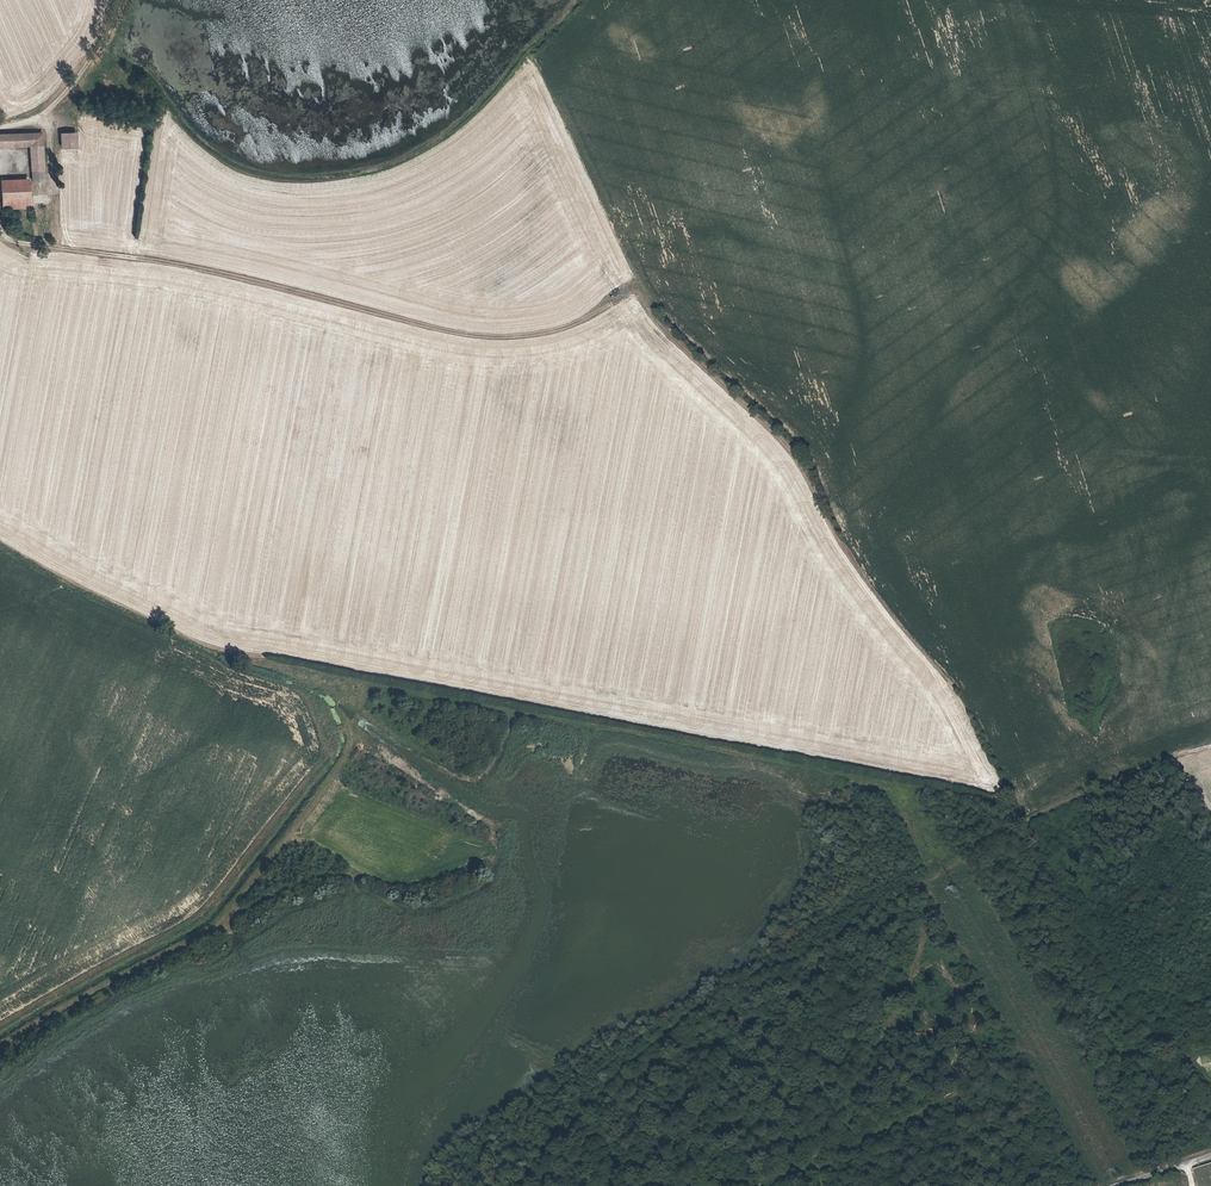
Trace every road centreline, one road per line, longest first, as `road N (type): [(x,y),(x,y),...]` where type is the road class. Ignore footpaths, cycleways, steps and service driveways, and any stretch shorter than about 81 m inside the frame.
road 1 (track): [(0,223),(5,237),(20,242),(146,260),(491,337),(551,332),(635,289),(794,453),(839,531)]
road 2 (track): [(1210,749),(1041,810),(816,952),(669,1029),(597,1096),(527,1185)]
road 3 (track): [(341,715),(346,756),(219,922),(0,1046)]
road 4 (track): [(0,127),(32,119),(74,87),(111,29),(119,0)]

